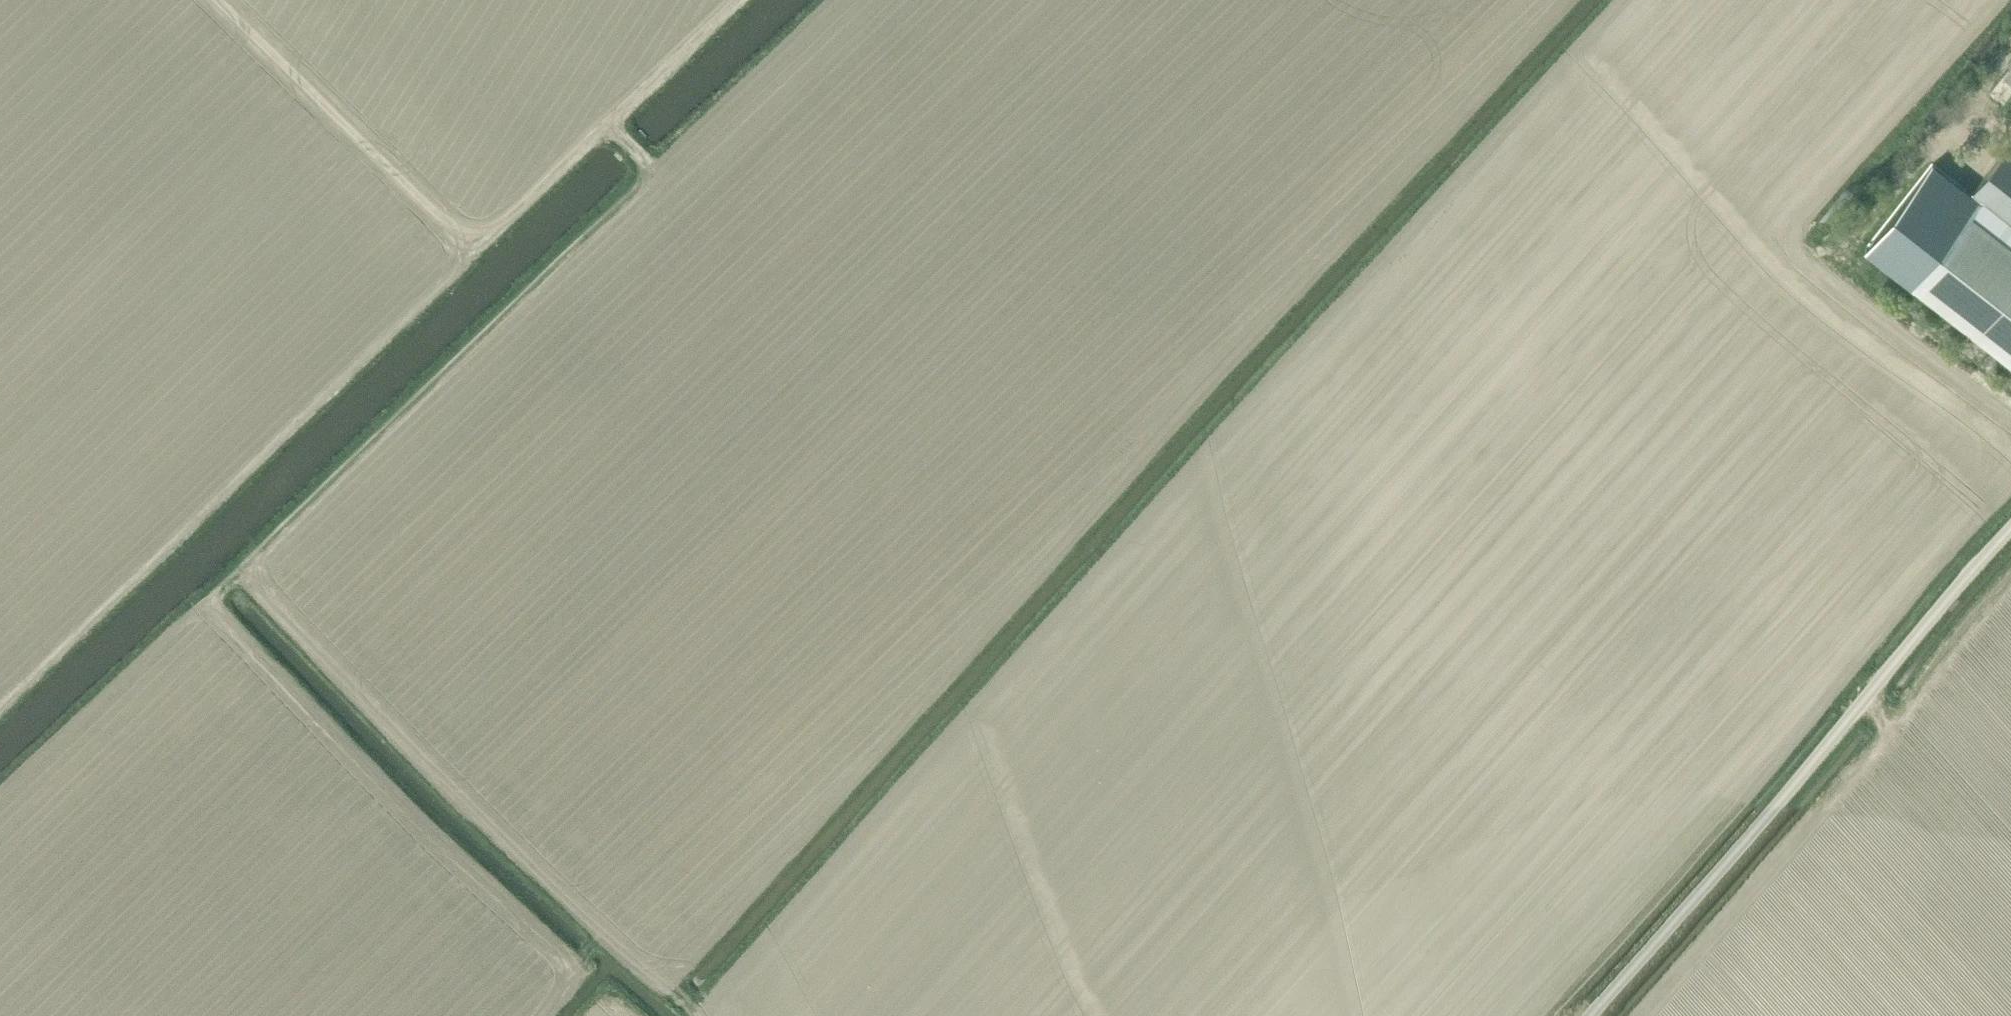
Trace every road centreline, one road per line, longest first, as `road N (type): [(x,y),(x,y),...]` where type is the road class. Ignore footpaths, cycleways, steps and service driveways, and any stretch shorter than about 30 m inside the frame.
road 1 (unclassified): [(1588,1015),(2010,534)]

